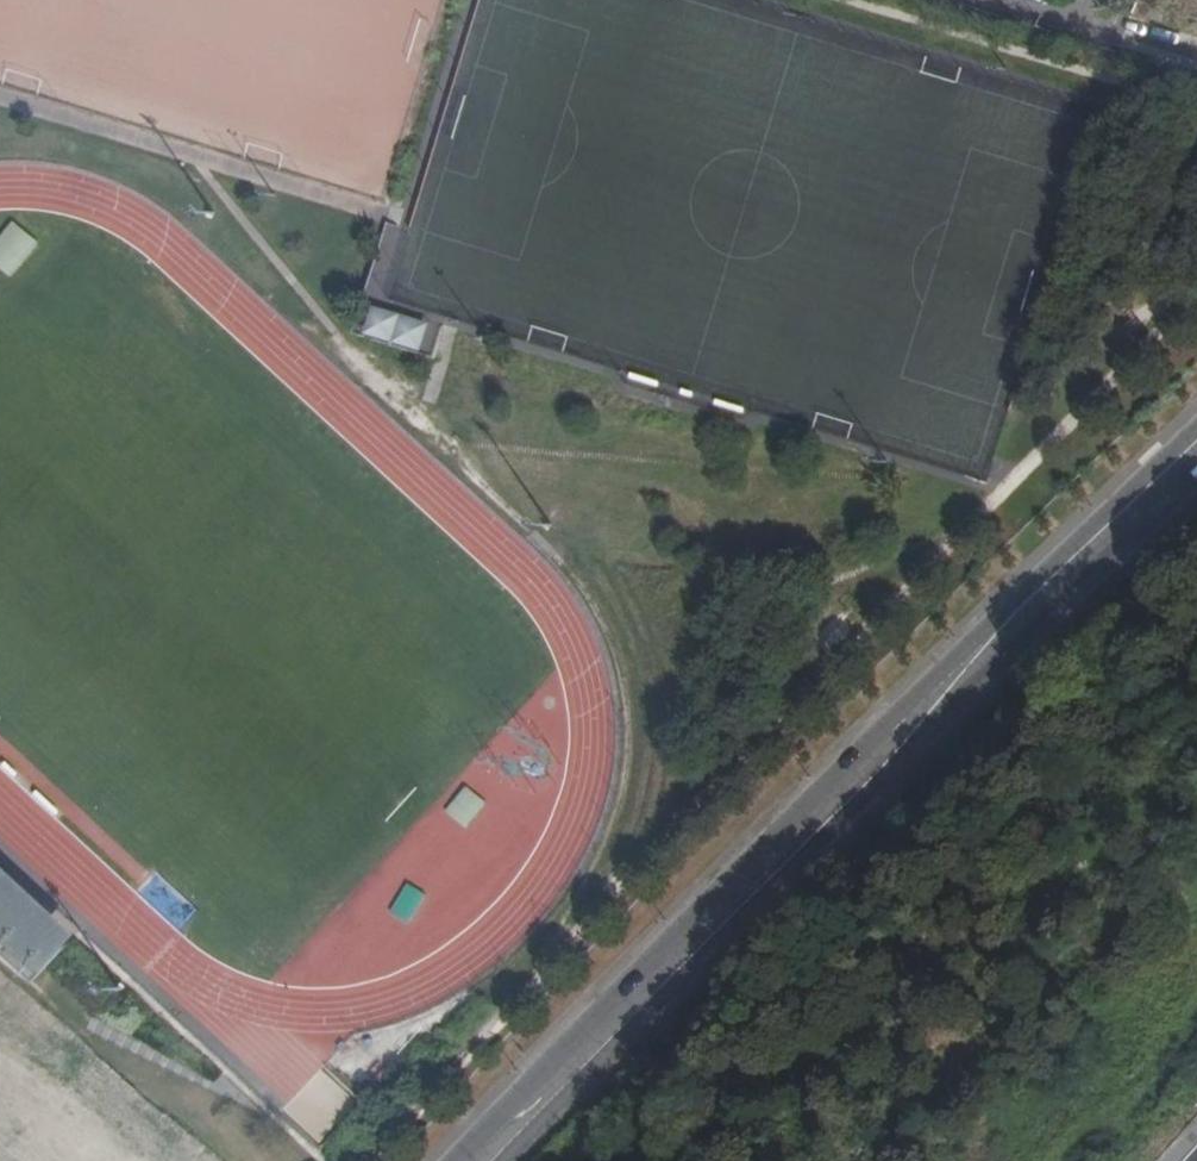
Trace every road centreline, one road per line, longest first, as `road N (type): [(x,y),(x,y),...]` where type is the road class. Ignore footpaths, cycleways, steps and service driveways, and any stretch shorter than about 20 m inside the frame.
road 1 (secondary): [(485,1160),(683,952),(1196,458)]
road 2 (residential): [(1001,0),(1196,59)]

